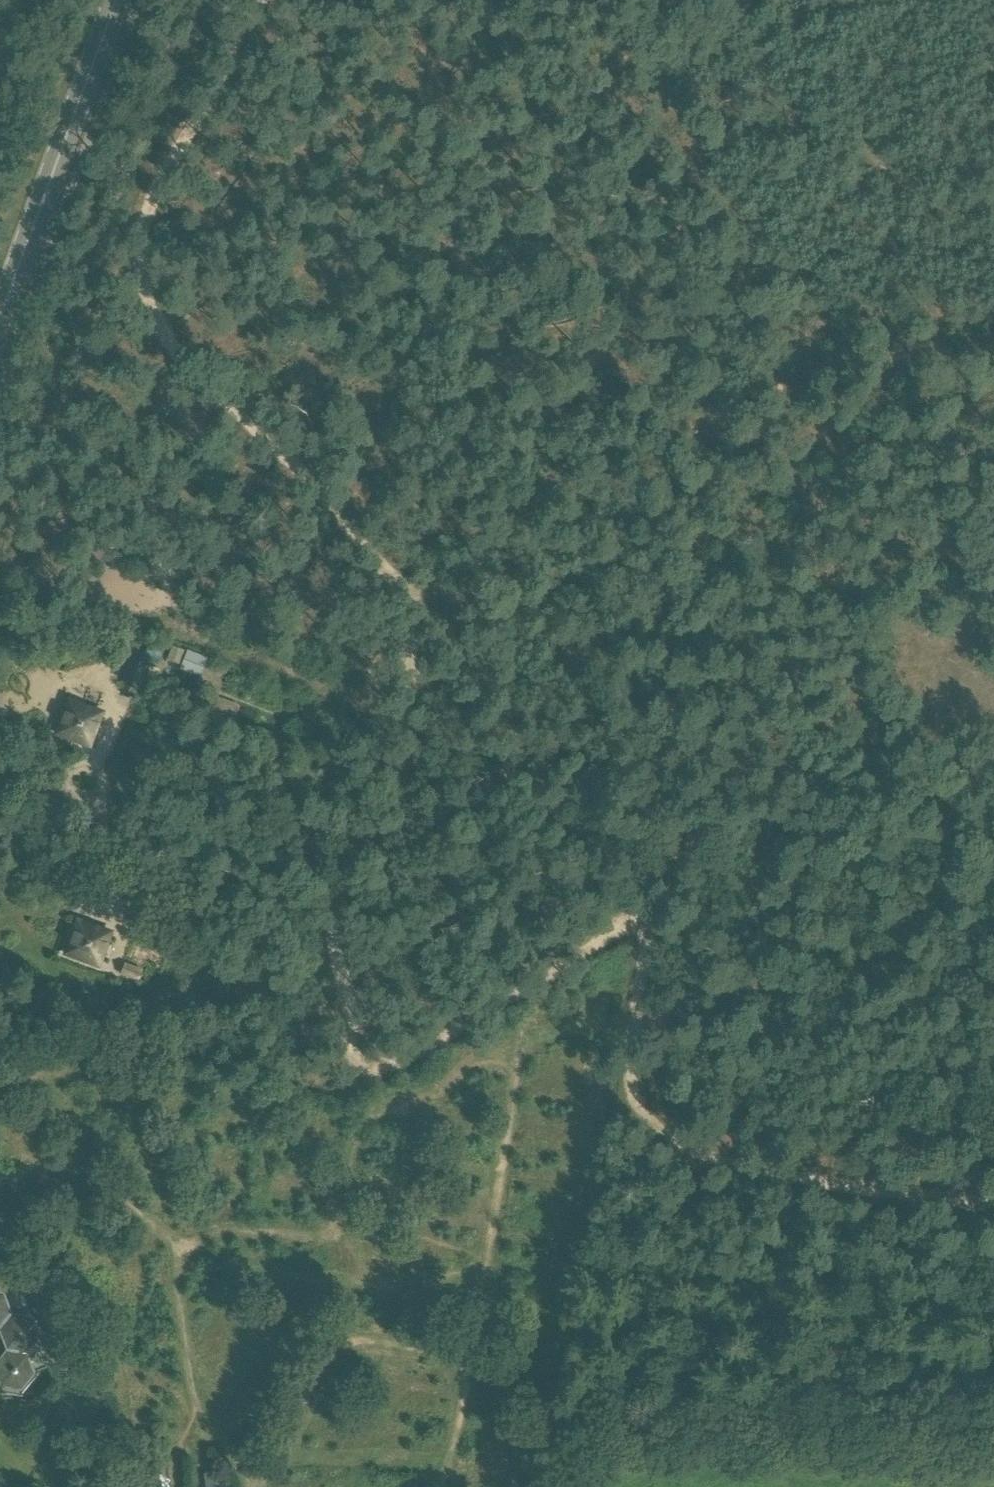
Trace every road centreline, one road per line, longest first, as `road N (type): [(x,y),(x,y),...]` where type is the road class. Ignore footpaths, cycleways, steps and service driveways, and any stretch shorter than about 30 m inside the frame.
road 1 (track): [(263,0),(167,170),(147,220),(143,278),(170,349),(208,395),(305,474),(412,610),(408,722),(345,874),(332,943),(351,1045),(365,1063),(392,1065),(634,925),(649,933),(631,1087),(653,1123),(689,1148),(750,1169),(993,1203)]
road 2 (track): [(437,1486),(472,1363),(521,1043)]
road 3 (track): [(245,1486),(191,1395),(179,1336),(182,1251),(169,1230),(198,1138)]
road 4 (primary): [(0,316),(118,0)]
road 5 (track): [(256,1486),(337,1334),(472,1363)]
road 6 (track): [(182,1251),(232,1229),(321,1240),(363,1130)]
road 7 (track): [(169,1230),(131,1191),(82,1161),(0,1180)]
road 8 (track): [(0,783),(46,775),(72,782),(93,775),(94,759),(60,754),(48,765)]

